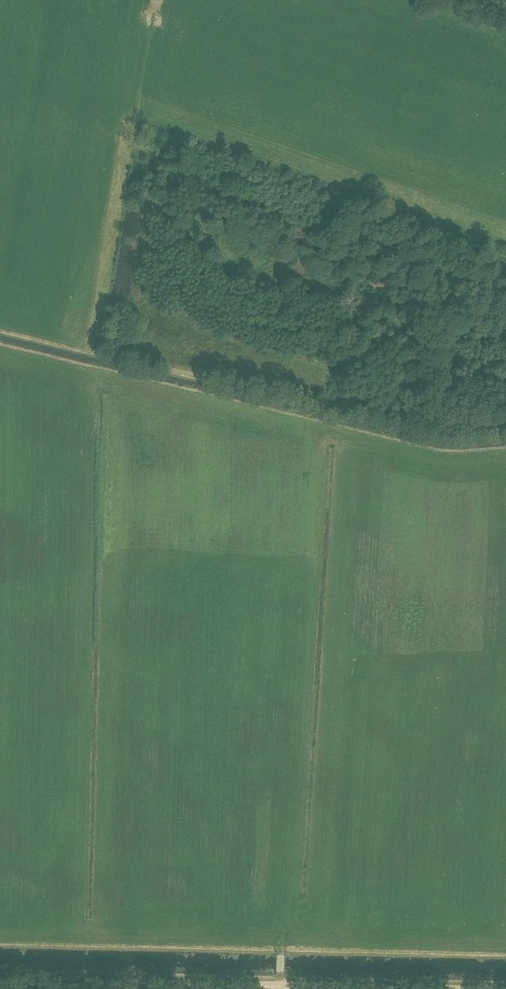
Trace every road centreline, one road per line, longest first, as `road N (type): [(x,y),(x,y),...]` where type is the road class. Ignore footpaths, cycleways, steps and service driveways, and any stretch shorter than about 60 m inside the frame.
road 1 (track): [(505,987),(0,977)]

